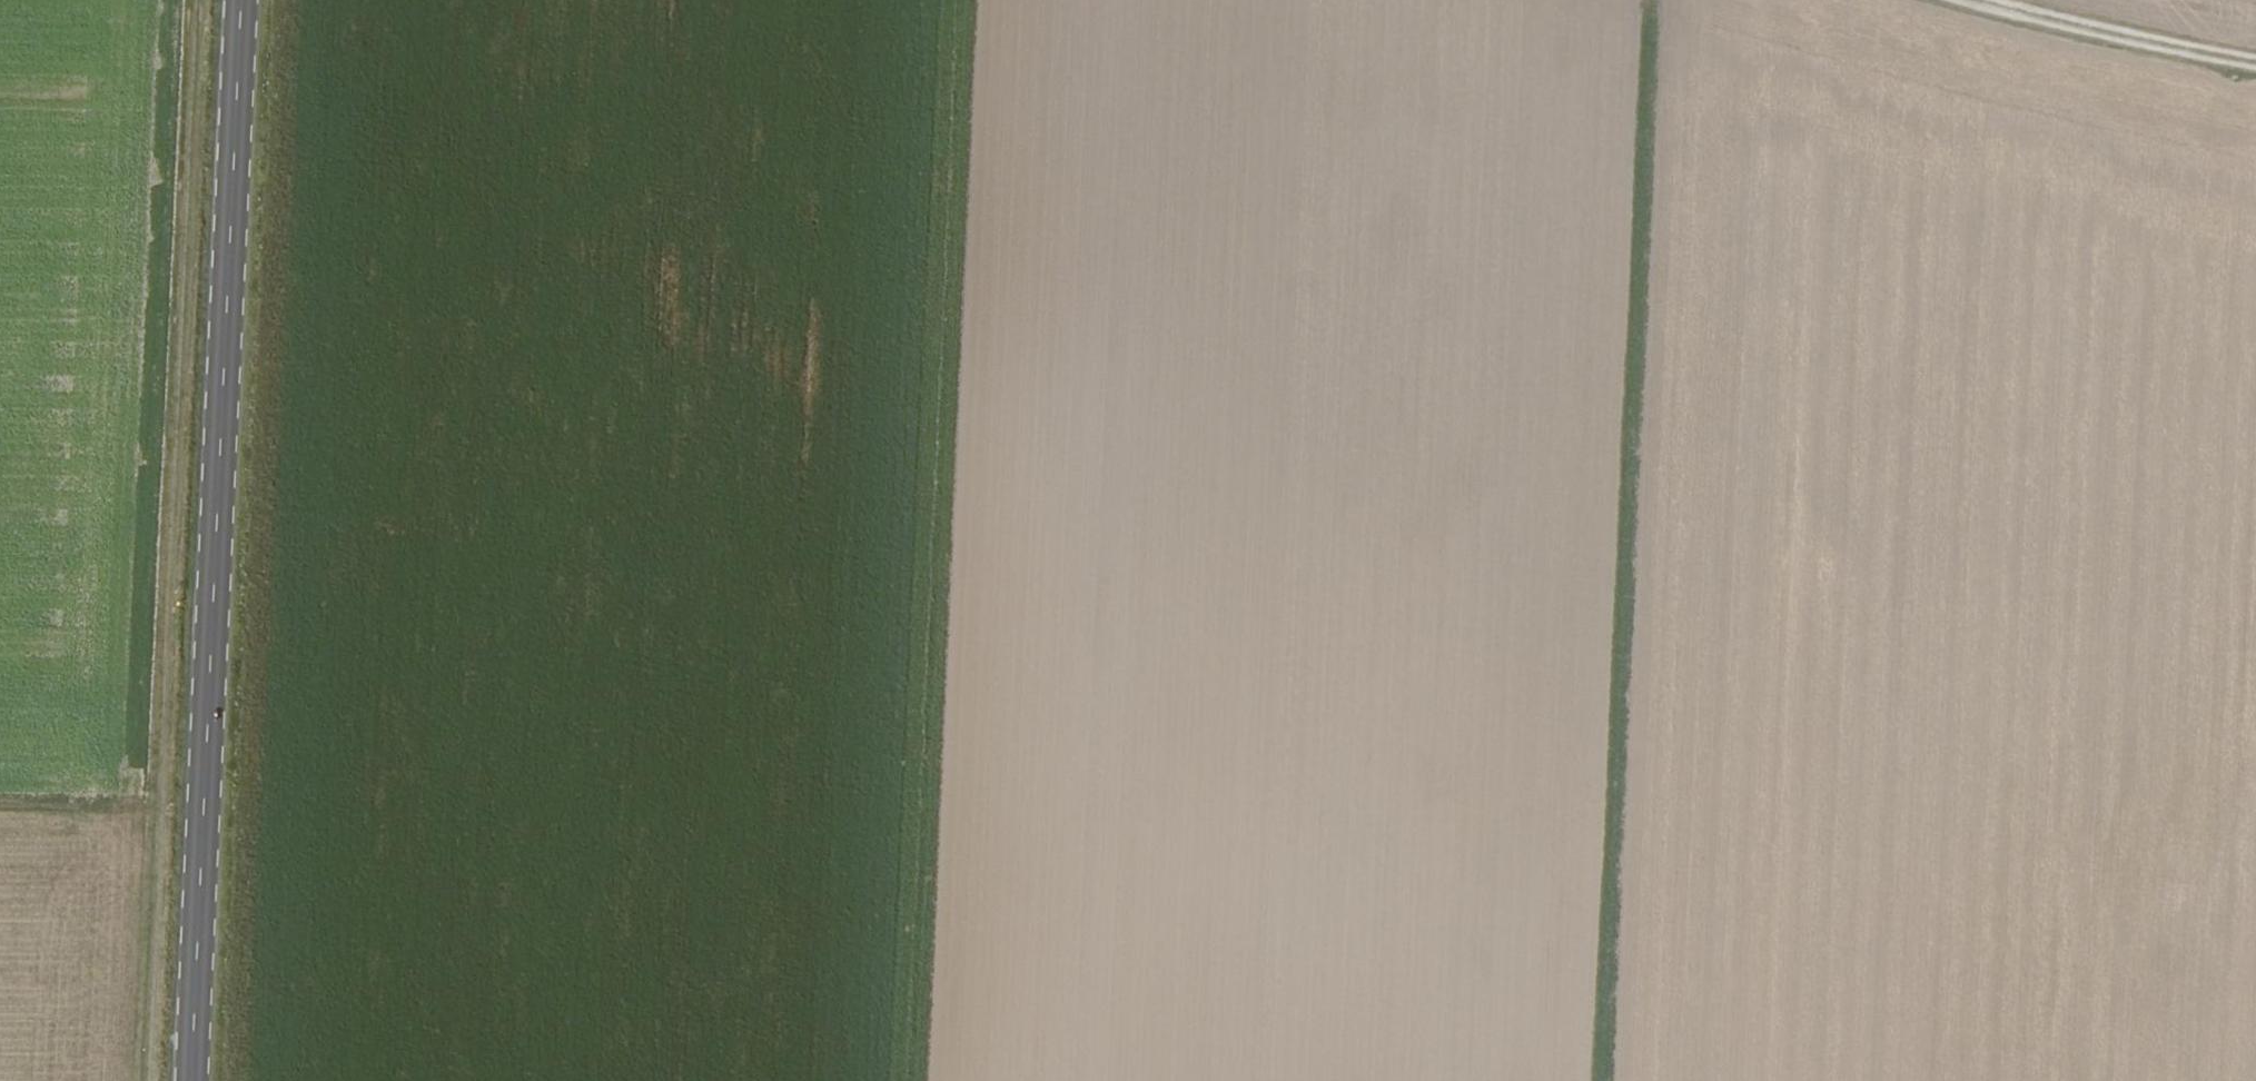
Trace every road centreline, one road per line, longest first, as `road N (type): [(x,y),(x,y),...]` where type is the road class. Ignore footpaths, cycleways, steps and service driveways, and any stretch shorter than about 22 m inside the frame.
road 1 (primary): [(191,1080),(241,0)]
road 2 (track): [(2255,66),(1985,0)]

